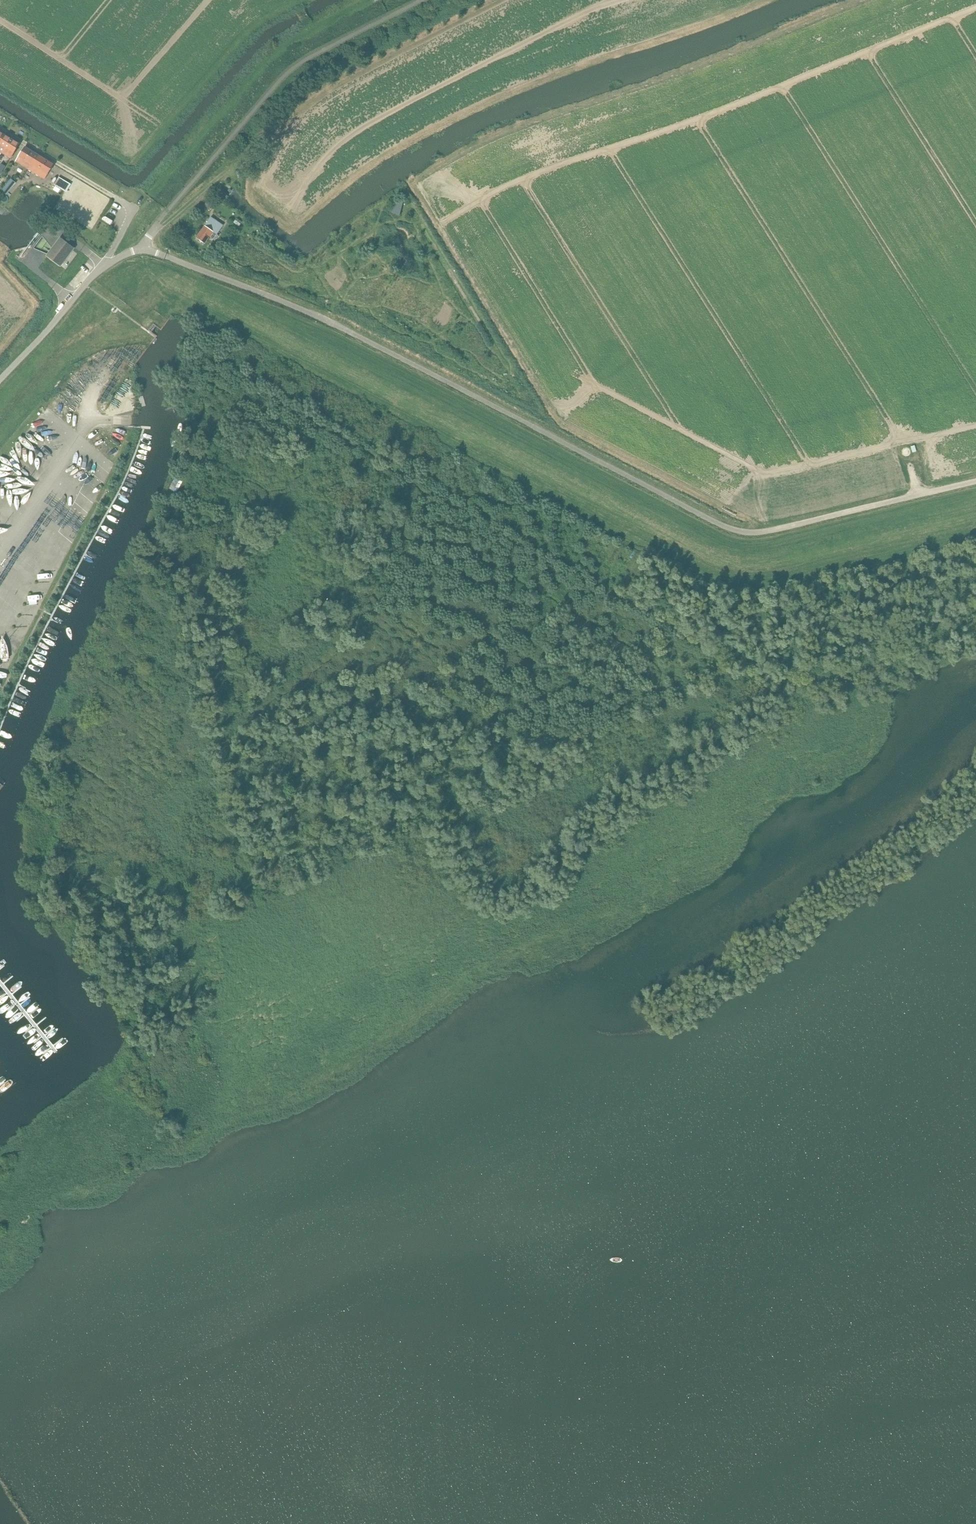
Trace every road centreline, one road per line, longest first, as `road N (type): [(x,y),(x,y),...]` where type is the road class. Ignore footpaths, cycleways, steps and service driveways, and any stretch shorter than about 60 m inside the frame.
road 1 (unclassified): [(143,248),(325,321),(735,533),(770,533),(975,483)]
road 2 (track): [(157,227),(293,109)]
road 3 (unclassified): [(0,383),(102,266)]
road 4 (track): [(114,197),(0,127)]

